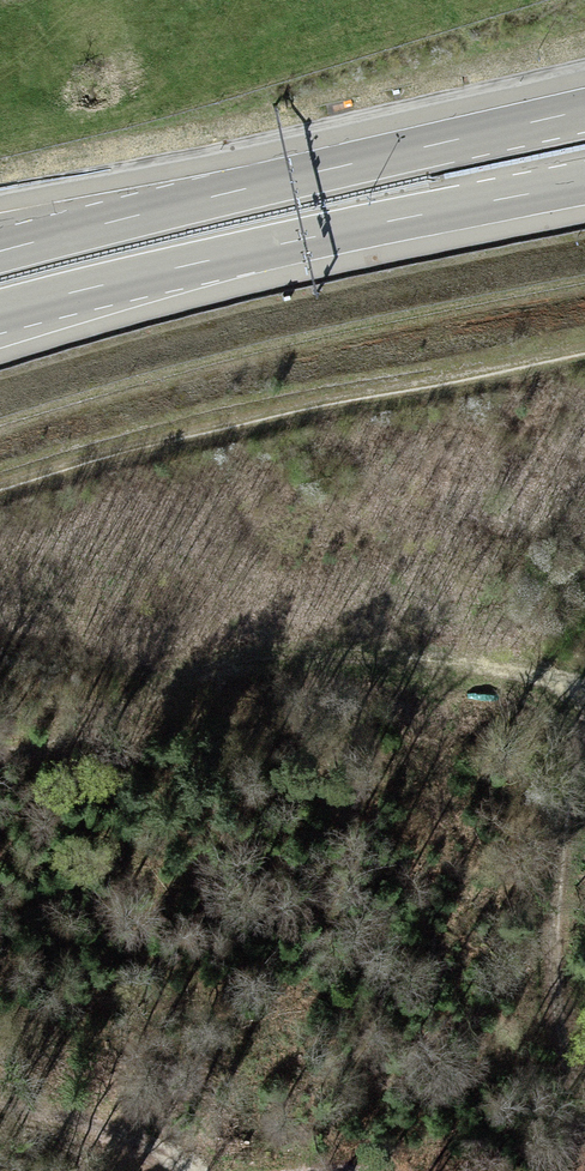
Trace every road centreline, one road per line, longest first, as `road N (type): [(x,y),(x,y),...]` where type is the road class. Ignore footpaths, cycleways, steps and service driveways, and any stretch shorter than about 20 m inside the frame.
road 1 (motorway): [(584,111),(0,250)]
road 2 (motorway): [(0,311),(584,183)]
road 3 (track): [(584,689),(338,651),(0,677)]
road 4 (track): [(584,749),(567,787),(555,944),(567,1064),(584,1132)]
road 5 (track): [(192,1170),(133,1139),(0,1102)]

